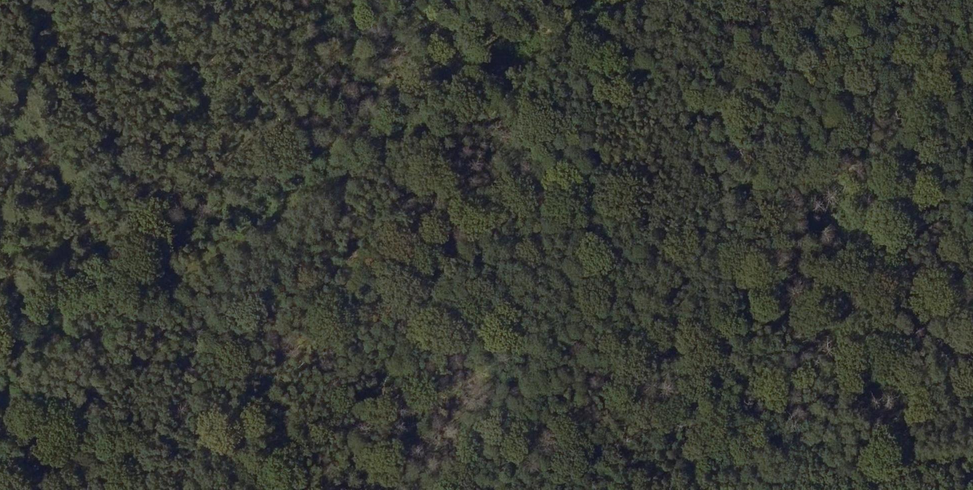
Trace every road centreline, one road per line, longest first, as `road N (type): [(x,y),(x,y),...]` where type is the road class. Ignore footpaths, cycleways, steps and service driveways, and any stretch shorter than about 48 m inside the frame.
road 1 (track): [(634,0),(0,395)]

